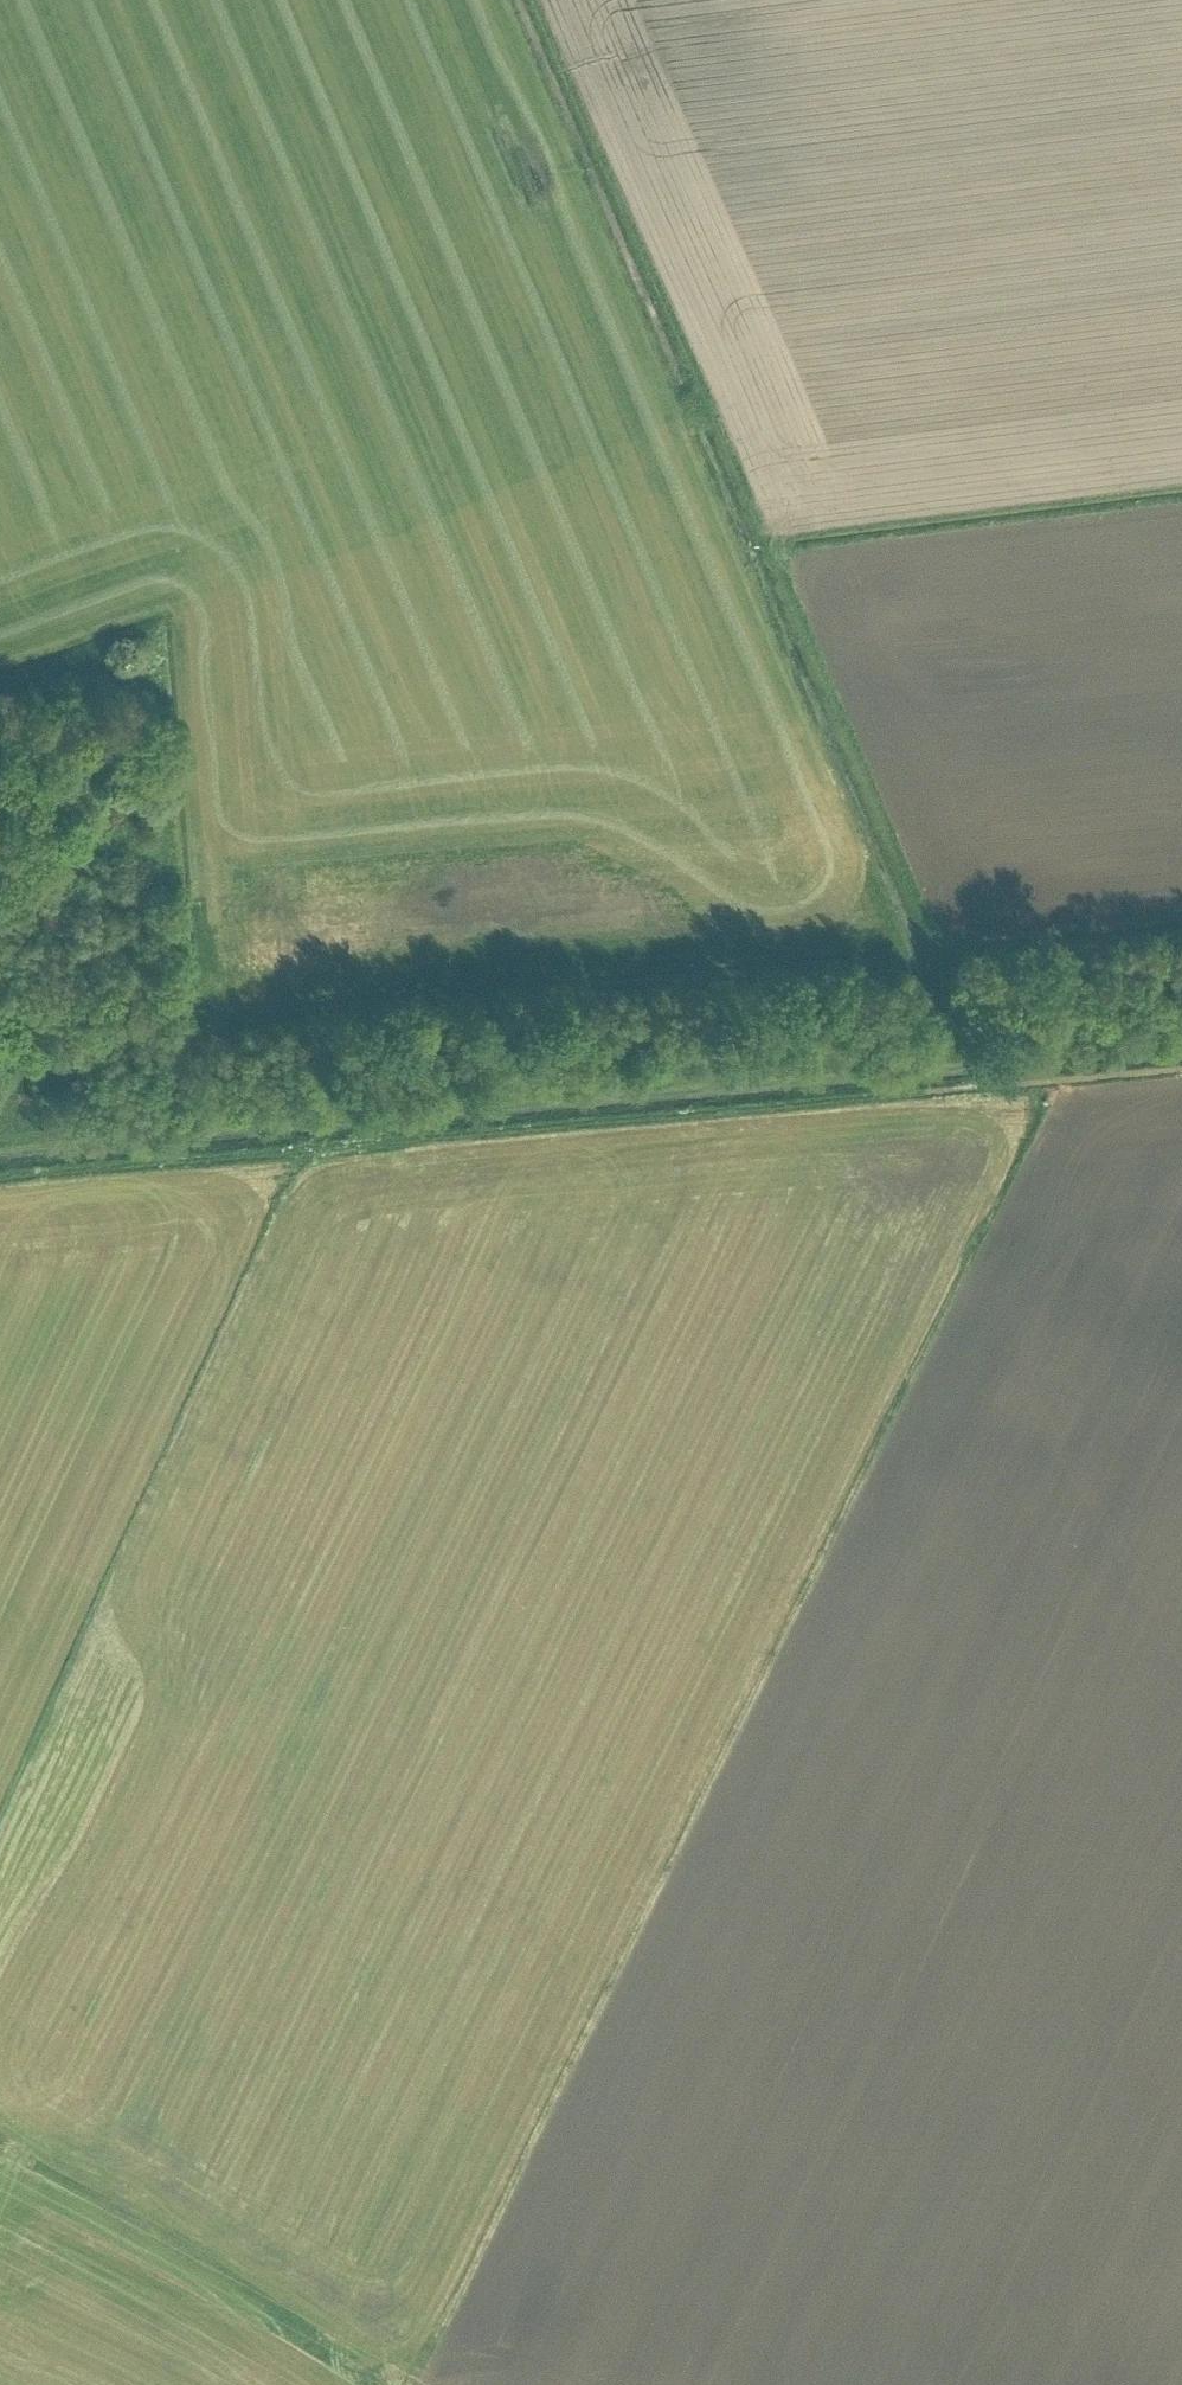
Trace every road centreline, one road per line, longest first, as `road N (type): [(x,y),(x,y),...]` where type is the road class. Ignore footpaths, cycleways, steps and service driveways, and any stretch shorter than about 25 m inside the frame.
road 1 (track): [(1181,1030),(0,1137)]
road 2 (track): [(503,0),(671,393),(935,1053)]

